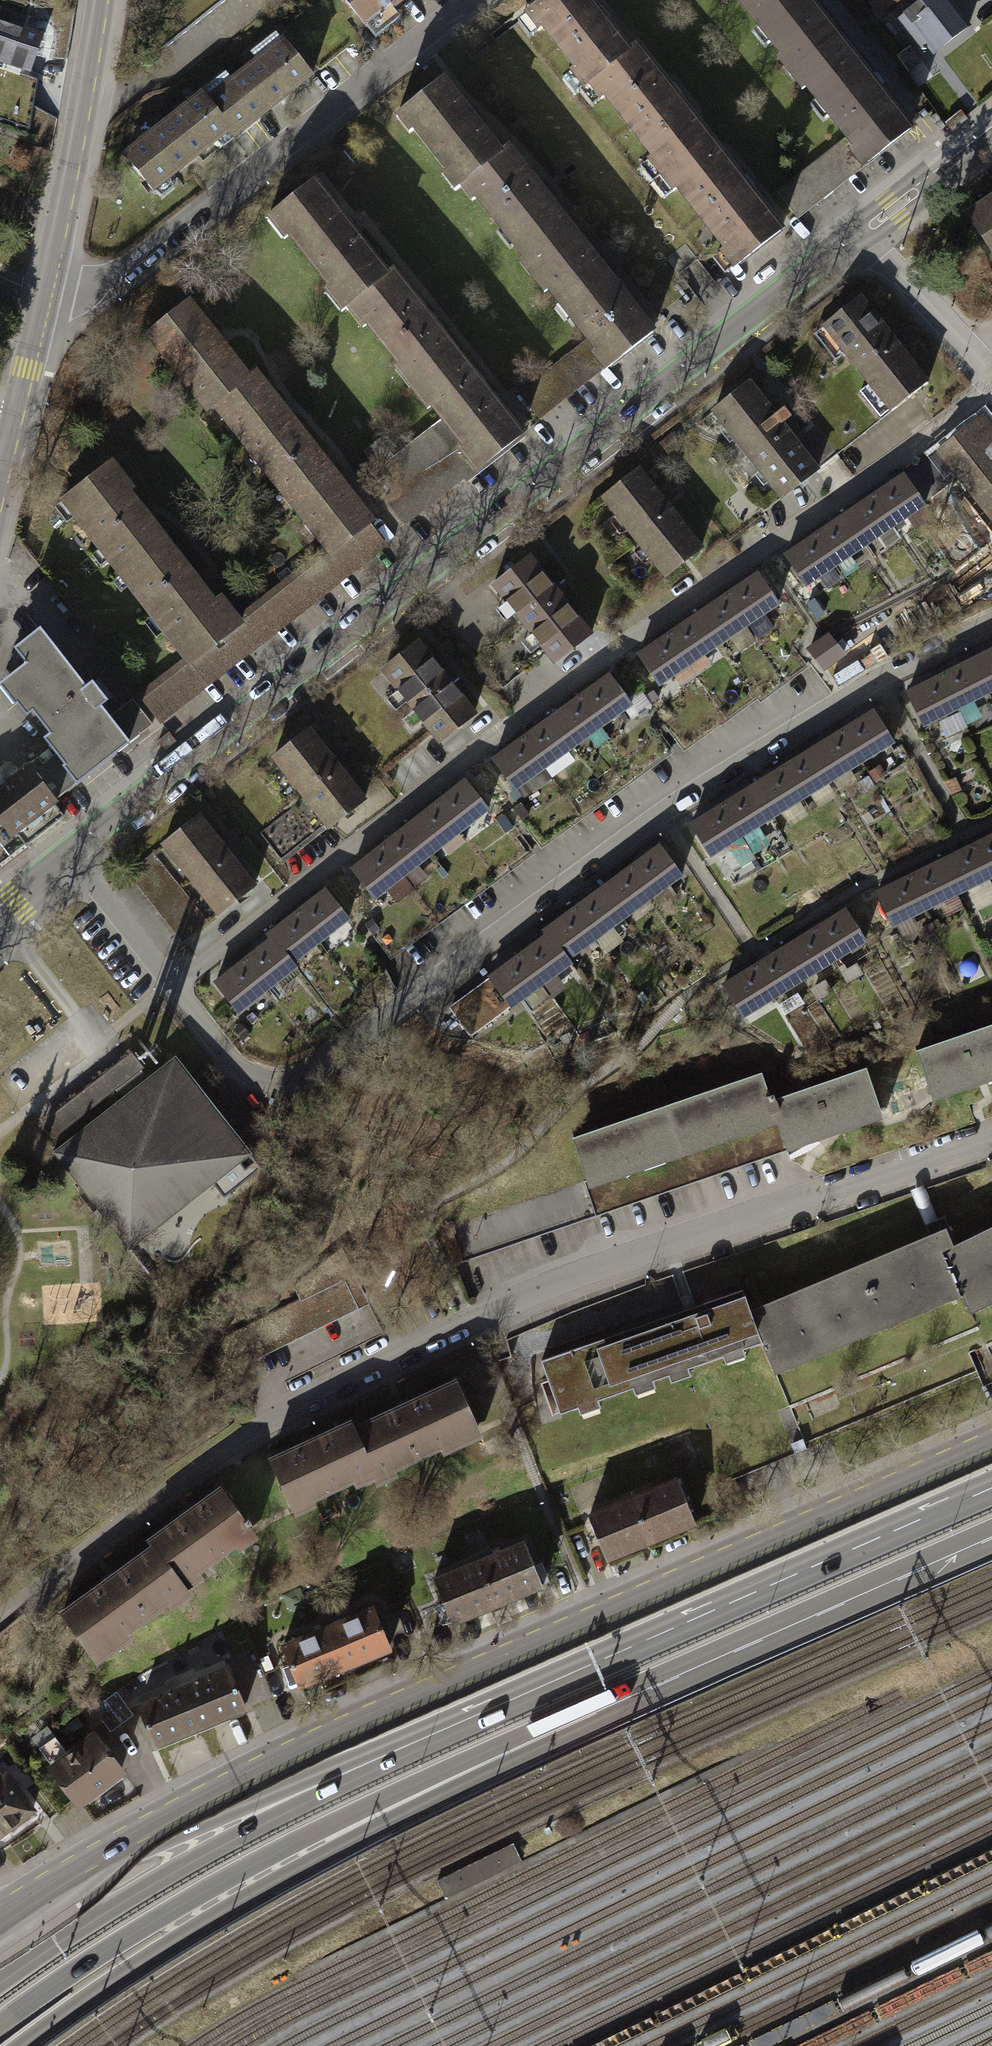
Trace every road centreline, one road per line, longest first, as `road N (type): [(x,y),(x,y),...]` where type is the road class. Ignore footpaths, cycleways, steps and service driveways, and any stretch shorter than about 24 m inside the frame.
road 1 (primary): [(991,1444),(293,1751),(89,1858),(0,1919)]
road 2 (residential): [(991,1136),(471,1319),(220,1455),(33,1587)]
road 3 (residential): [(173,988),(496,736),(991,384)]
road 4 (residential): [(173,988),(250,1077),(294,1083),(665,813),(876,678),(991,617)]
road 5 (tertiary): [(70,853),(855,234)]
road 6 (trunk): [(631,1658),(246,1831),(0,1983)]
road 7 (trunk): [(0,2024),(245,1868),(620,1692)]
road 8 (trunk): [(23,2045),(237,1902),(620,1692)]
road 9 (trunk): [(631,1658),(325,1771),(0,1912)]
road 10 (residential): [(47,287),(77,293),(121,268),(460,0)]
road 11 (trunk): [(620,1692),(991,1525)]
road 12 (trunk): [(991,1497),(631,1658)]
road 13 (tertiary): [(99,0),(47,287)]
road 14 (tertiary): [(47,287),(1,484)]
road 15 (residential): [(855,234),(991,383)]
road 16 (tertiary): [(855,234),(991,126)]
road 17 (residential): [(70,853),(173,988)]

